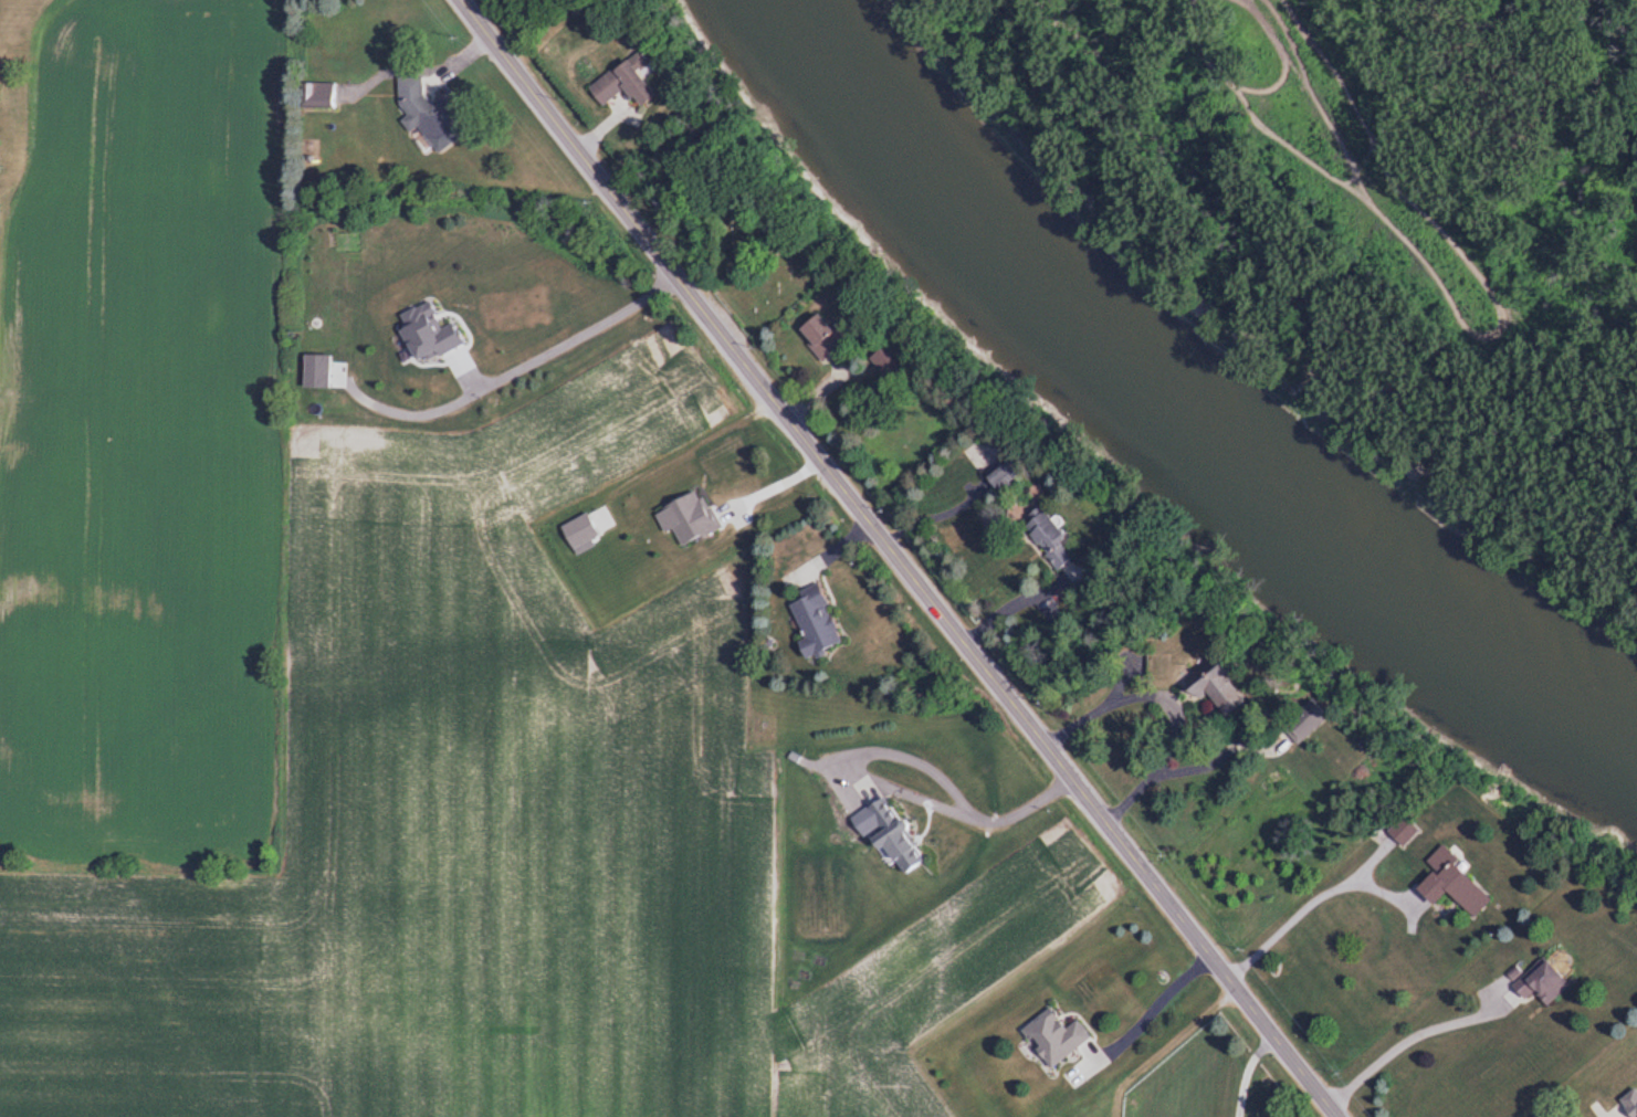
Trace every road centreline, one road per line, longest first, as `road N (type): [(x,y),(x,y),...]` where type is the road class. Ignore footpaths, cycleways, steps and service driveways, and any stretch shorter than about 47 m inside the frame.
road 1 (tertiary): [(1337,1116),(461,0)]

